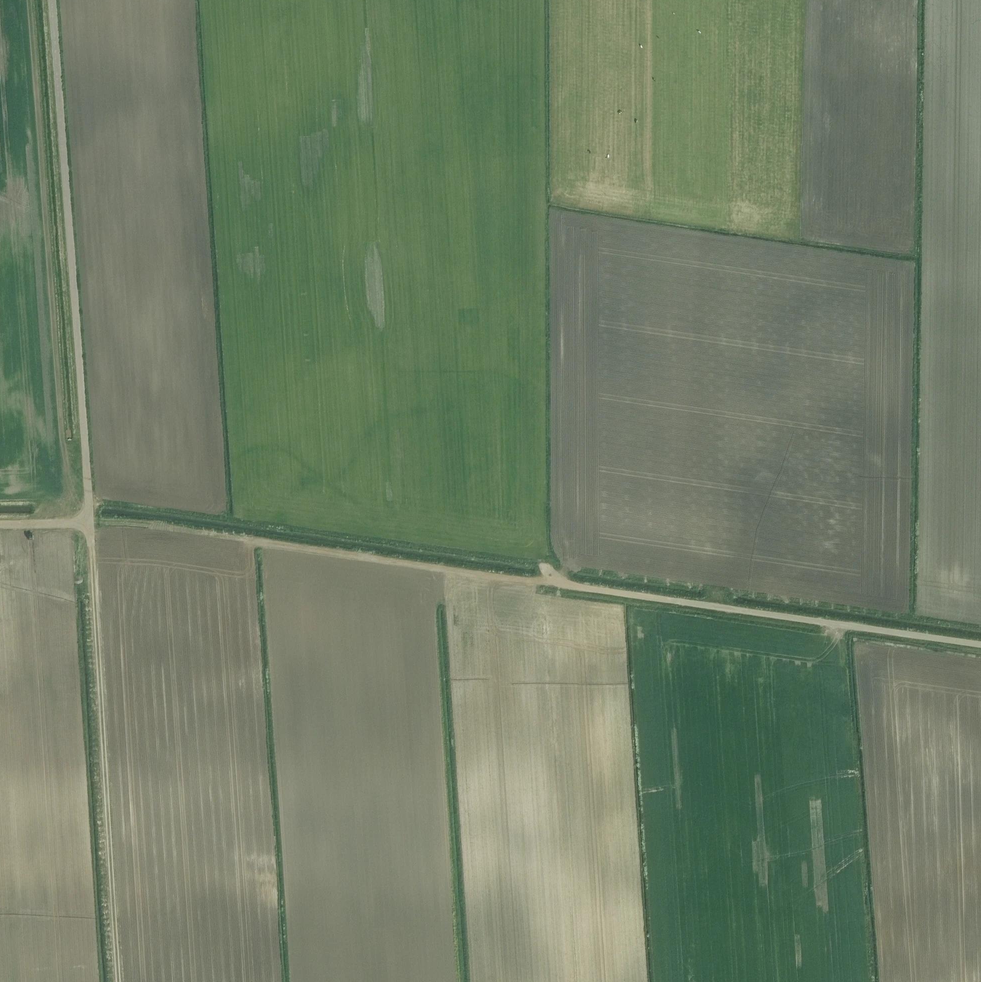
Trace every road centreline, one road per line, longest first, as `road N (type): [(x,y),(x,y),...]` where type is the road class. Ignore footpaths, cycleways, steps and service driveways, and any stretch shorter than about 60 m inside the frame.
road 1 (track): [(565,584),(91,523)]
road 2 (unclassified): [(980,645),(565,584),(544,569)]

